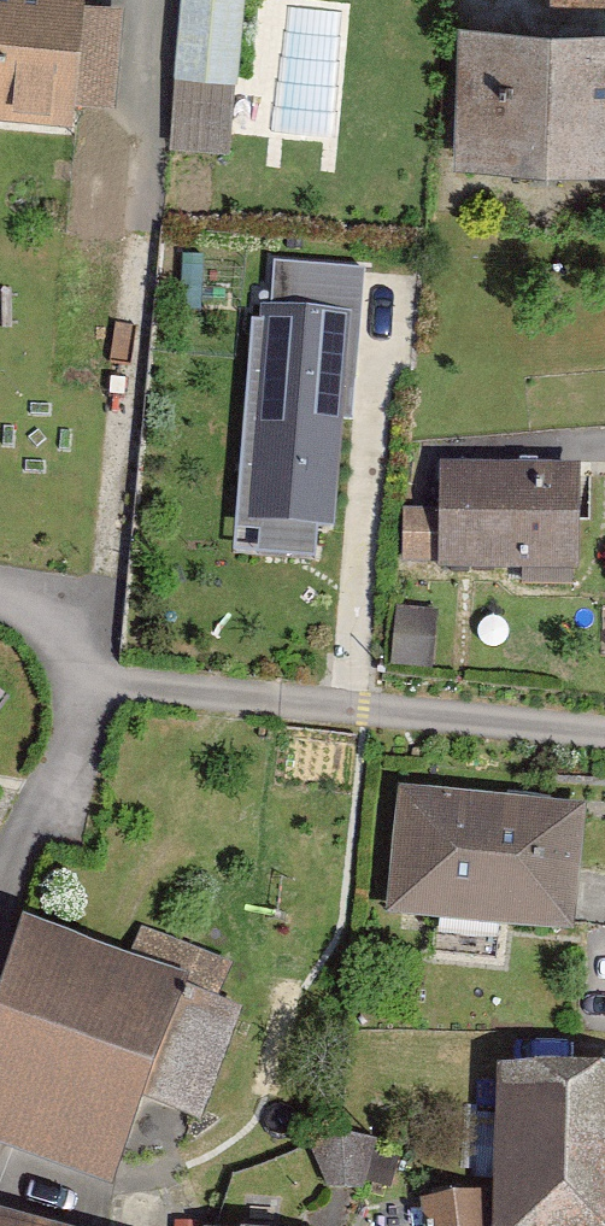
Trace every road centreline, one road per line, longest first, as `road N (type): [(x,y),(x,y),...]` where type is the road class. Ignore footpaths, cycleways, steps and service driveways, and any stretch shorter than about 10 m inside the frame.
road 1 (residential): [(604,727),(184,686),(120,702),(94,727),(0,889)]

